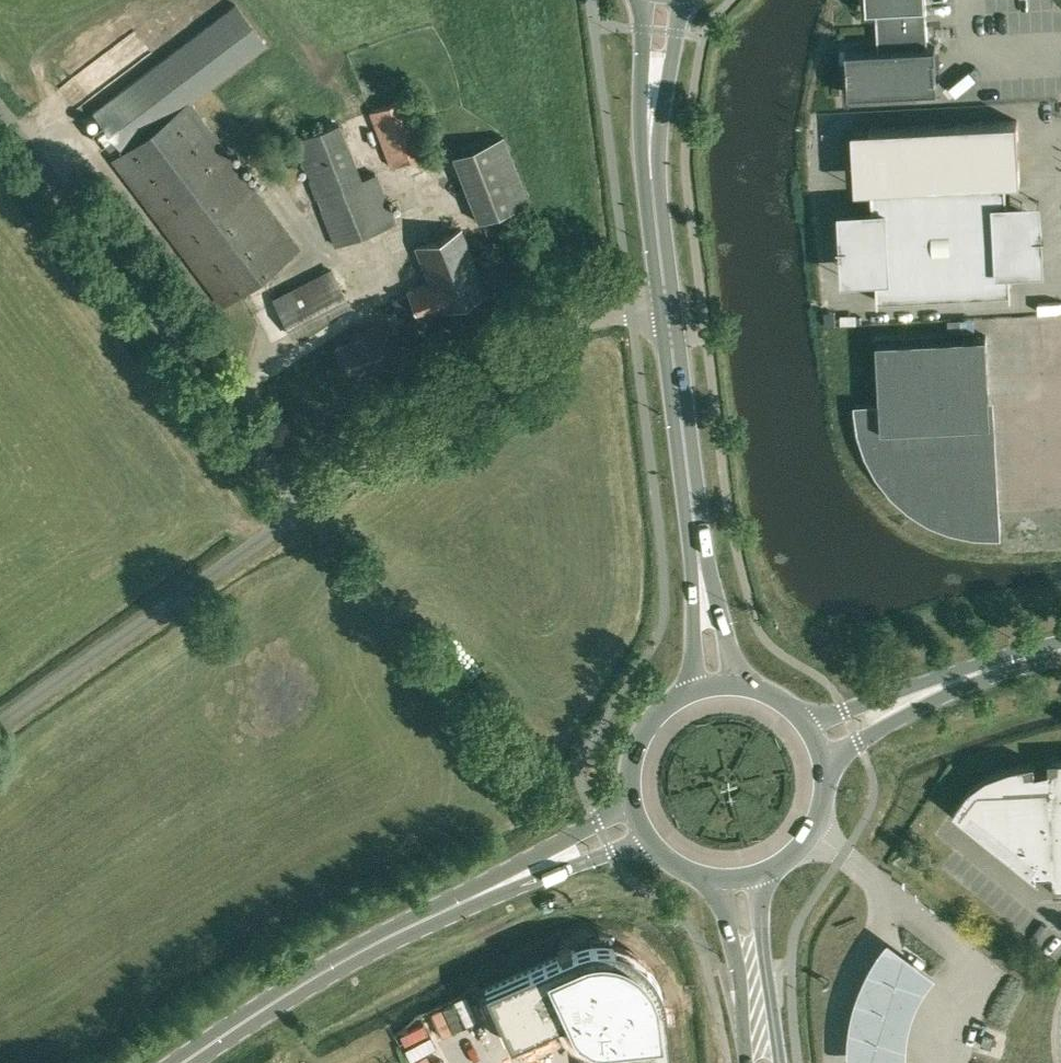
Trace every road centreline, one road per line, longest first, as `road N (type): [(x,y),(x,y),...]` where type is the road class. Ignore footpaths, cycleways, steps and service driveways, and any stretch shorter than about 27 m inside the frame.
road 1 (unclassified): [(300,508),(0,111)]
road 2 (unclassified): [(300,508),(568,328),(670,308)]
road 3 (residential): [(0,719),(300,508)]
road 4 (primary): [(461,899),(297,989),(189,1062)]
road 5 (secondary): [(670,308),(699,574)]
road 6 (secondary): [(659,216),(661,132),(684,0)]
road 7 (secondary): [(645,0),(643,134),(659,216)]
road 8 (primary): [(630,798),(461,899)]
road 9 (primary): [(461,899),(645,839)]
road 10 (secondary): [(775,1062),(762,879)]
road 11 (secondary): [(722,884),(748,1005),(749,1062)]
road 12 (primary): [(762,879),(794,862),(818,834),(831,797),(830,764)]
road 13 (primary): [(695,689),(643,732),(630,798)]
road 14 (primary): [(933,687),(1060,649)]
road 15 (primary): [(933,687),(805,716)]
road 16 (primary): [(830,764),(933,687)]
road 17 (secondary): [(749,684),(699,574)]

